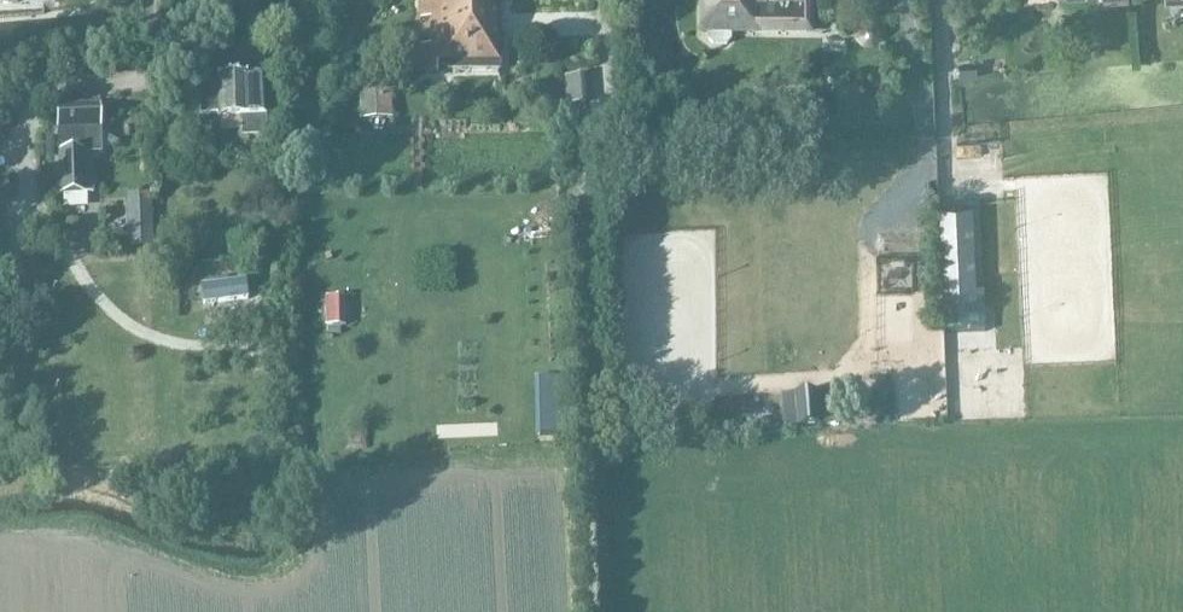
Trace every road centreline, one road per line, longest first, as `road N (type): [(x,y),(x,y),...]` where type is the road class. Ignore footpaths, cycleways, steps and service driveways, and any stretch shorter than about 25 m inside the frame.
road 1 (track): [(608,611),(589,178),(605,87),(605,0)]

